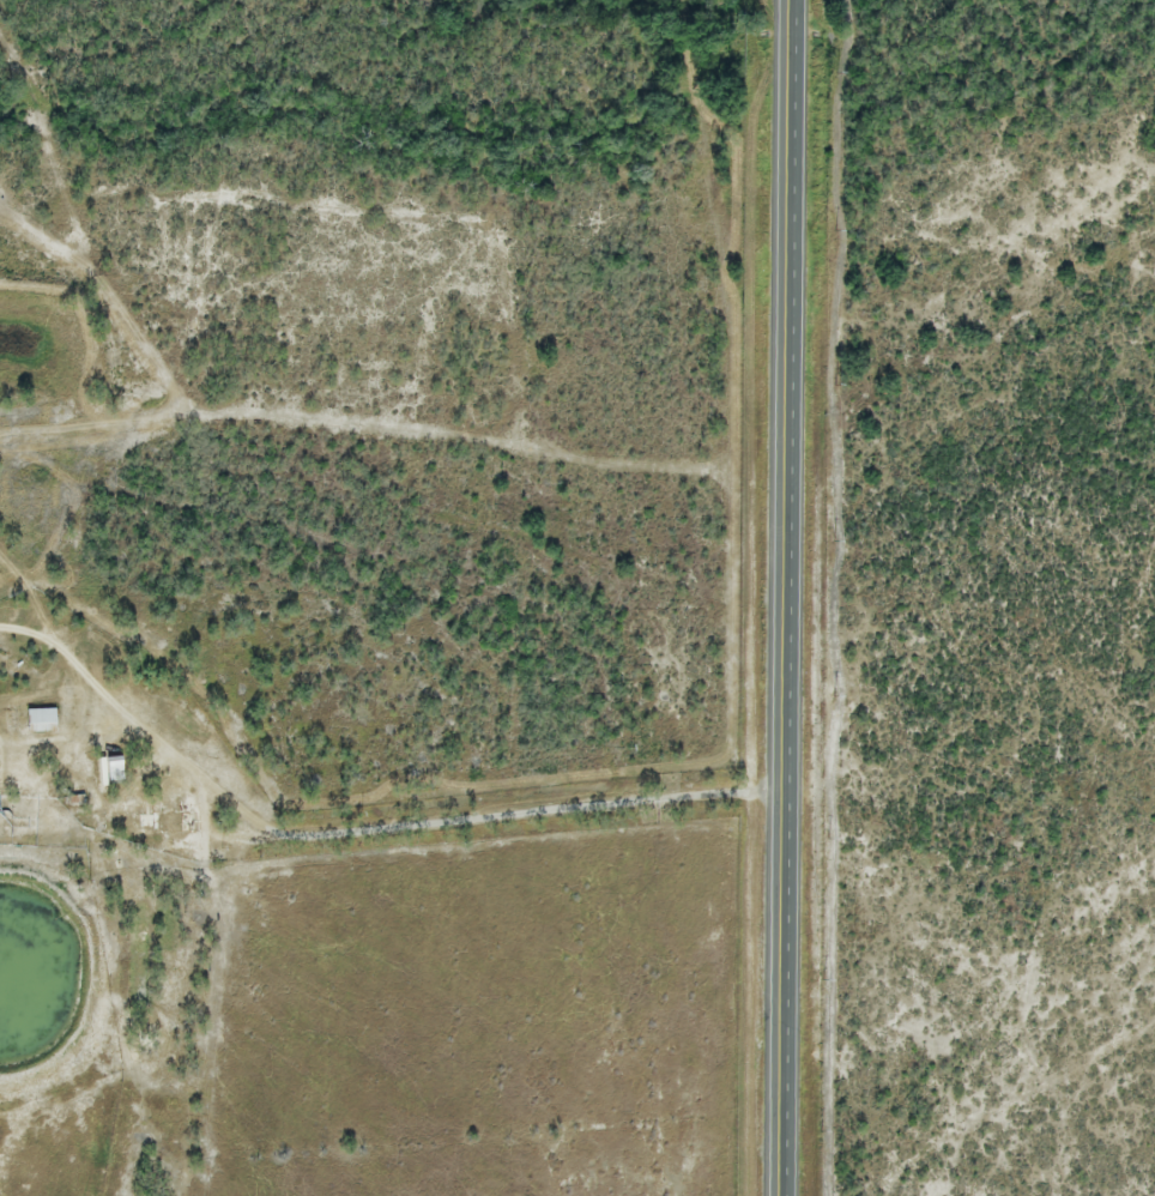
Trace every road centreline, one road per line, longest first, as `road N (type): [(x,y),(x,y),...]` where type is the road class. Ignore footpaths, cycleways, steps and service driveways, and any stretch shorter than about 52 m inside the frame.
road 1 (primary): [(790,1195),(800,0)]
road 2 (residential): [(0,656),(74,679),(243,814),(319,836),(684,779),(794,779)]

